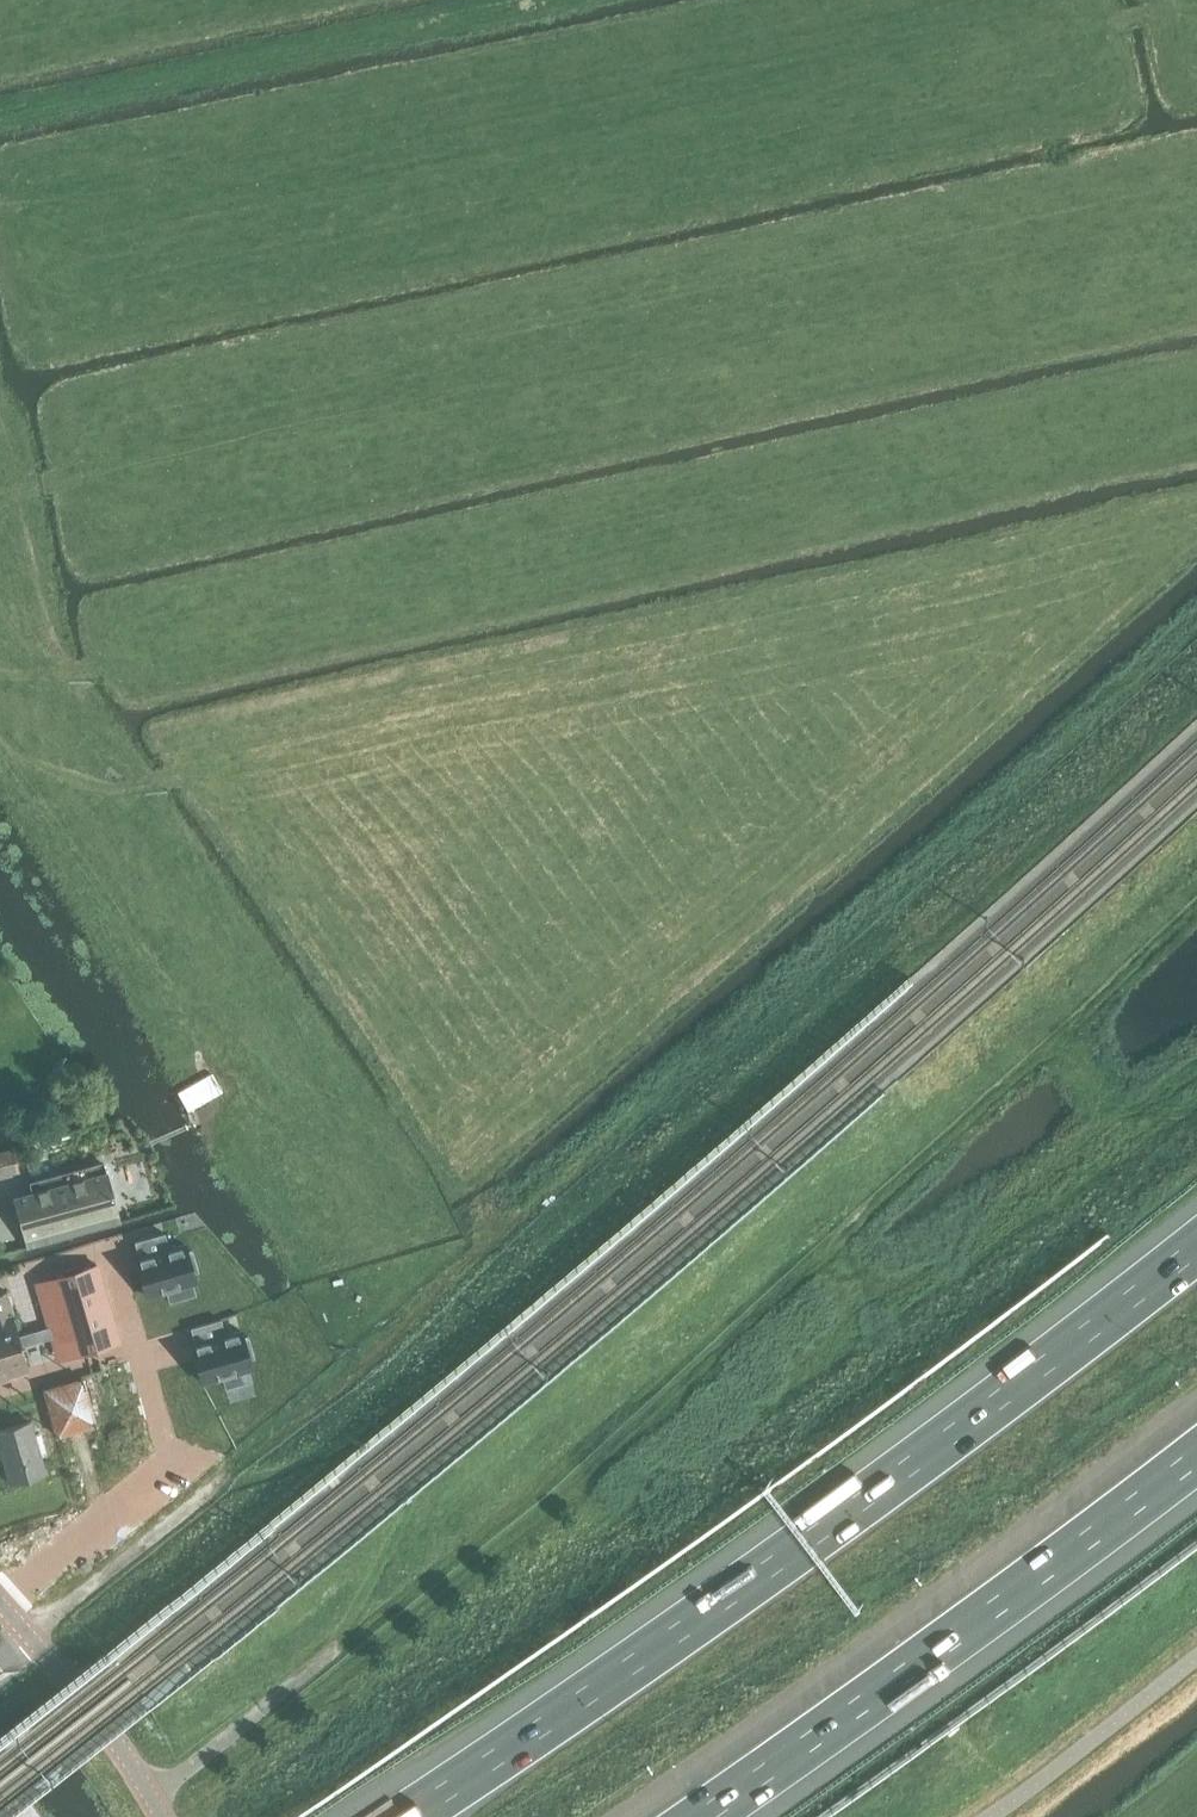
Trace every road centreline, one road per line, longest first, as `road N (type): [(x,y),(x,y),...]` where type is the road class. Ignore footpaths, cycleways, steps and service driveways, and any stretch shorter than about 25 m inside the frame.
road 1 (motorway): [(1196,1251),(789,1562),(412,1816)]
road 2 (motorway): [(706,1816),(1196,1459)]
road 3 (unclassified): [(991,1816),(1196,1656)]
road 4 (tertiary): [(164,1816),(32,1634)]
road 5 (track): [(173,781),(135,790),(11,757),(0,739)]

